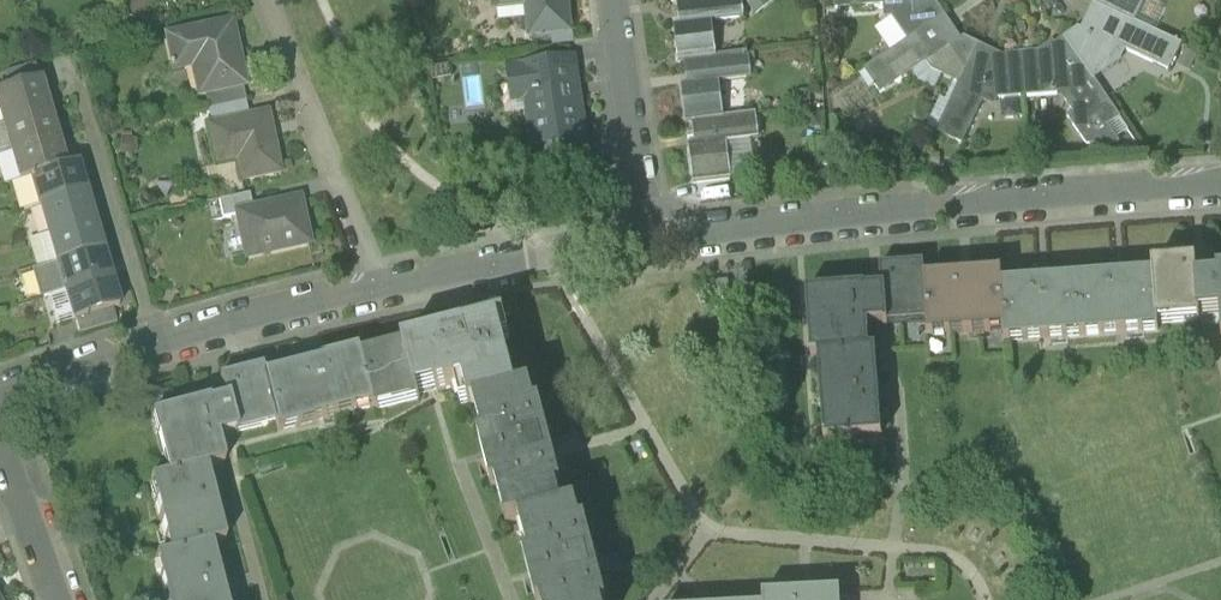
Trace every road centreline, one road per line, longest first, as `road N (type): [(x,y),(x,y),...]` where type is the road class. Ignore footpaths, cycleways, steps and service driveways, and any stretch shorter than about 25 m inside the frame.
road 1 (residential): [(647,235),(1220,190)]
road 2 (residential): [(0,394),(382,288)]
road 3 (residential): [(264,0),(382,288)]
road 4 (residential): [(382,288),(647,235)]
road 5 (residential): [(647,235),(615,0)]
road 6 (residential): [(68,599),(0,418)]

